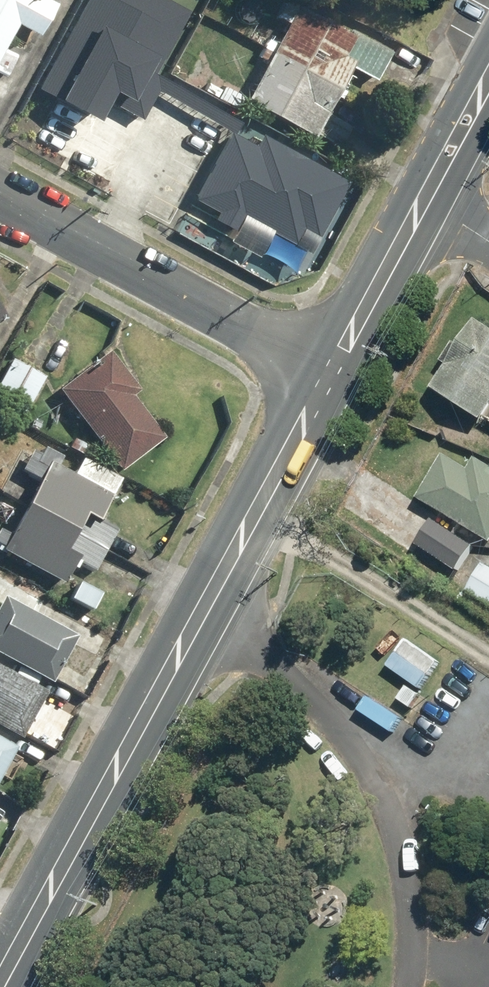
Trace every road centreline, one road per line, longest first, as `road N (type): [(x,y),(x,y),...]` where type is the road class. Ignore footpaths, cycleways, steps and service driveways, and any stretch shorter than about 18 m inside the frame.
road 1 (tertiary): [(3,986),(330,380)]
road 2 (residential): [(0,201),(330,380)]
road 3 (tertiary): [(330,380),(488,94)]
road 4 (track): [(263,501),(488,649)]

